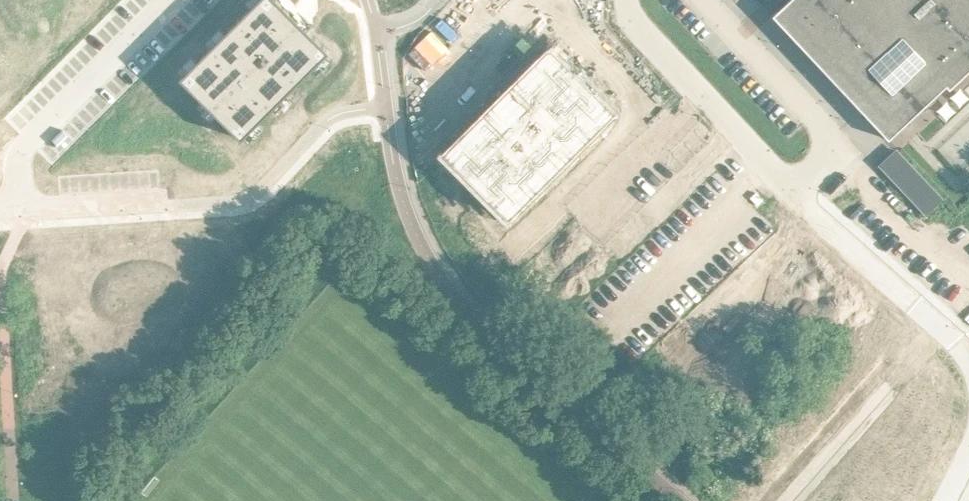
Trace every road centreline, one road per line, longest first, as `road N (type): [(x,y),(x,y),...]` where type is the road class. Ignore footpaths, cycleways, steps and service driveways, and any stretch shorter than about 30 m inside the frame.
road 1 (residential): [(968,365),(938,325),(788,184)]
road 2 (residential): [(704,0),(827,135),(817,166),(788,184)]
road 3 (residential): [(788,184),(624,0)]
road 4 (residential): [(181,202),(0,209)]

